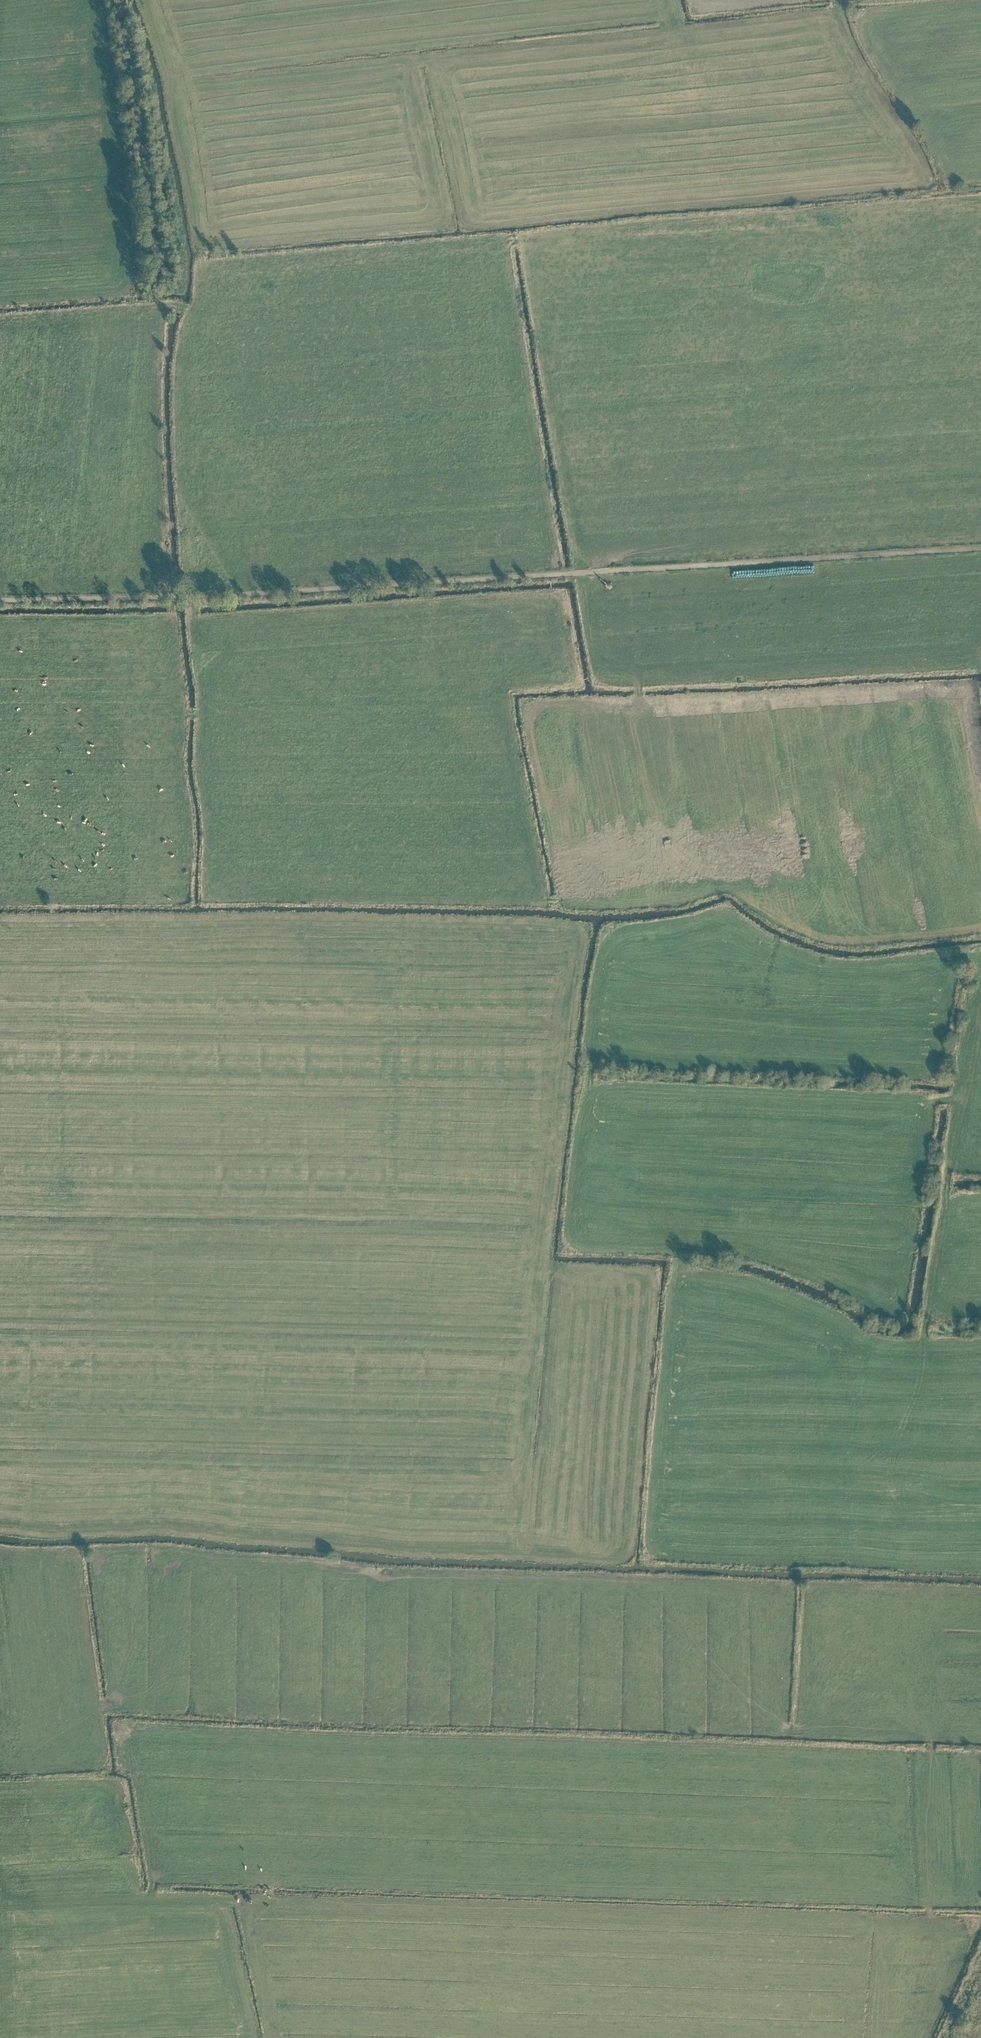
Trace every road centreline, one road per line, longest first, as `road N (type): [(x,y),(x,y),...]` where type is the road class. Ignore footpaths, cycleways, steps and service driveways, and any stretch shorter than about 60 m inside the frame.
road 1 (track): [(0,603),(566,576)]

